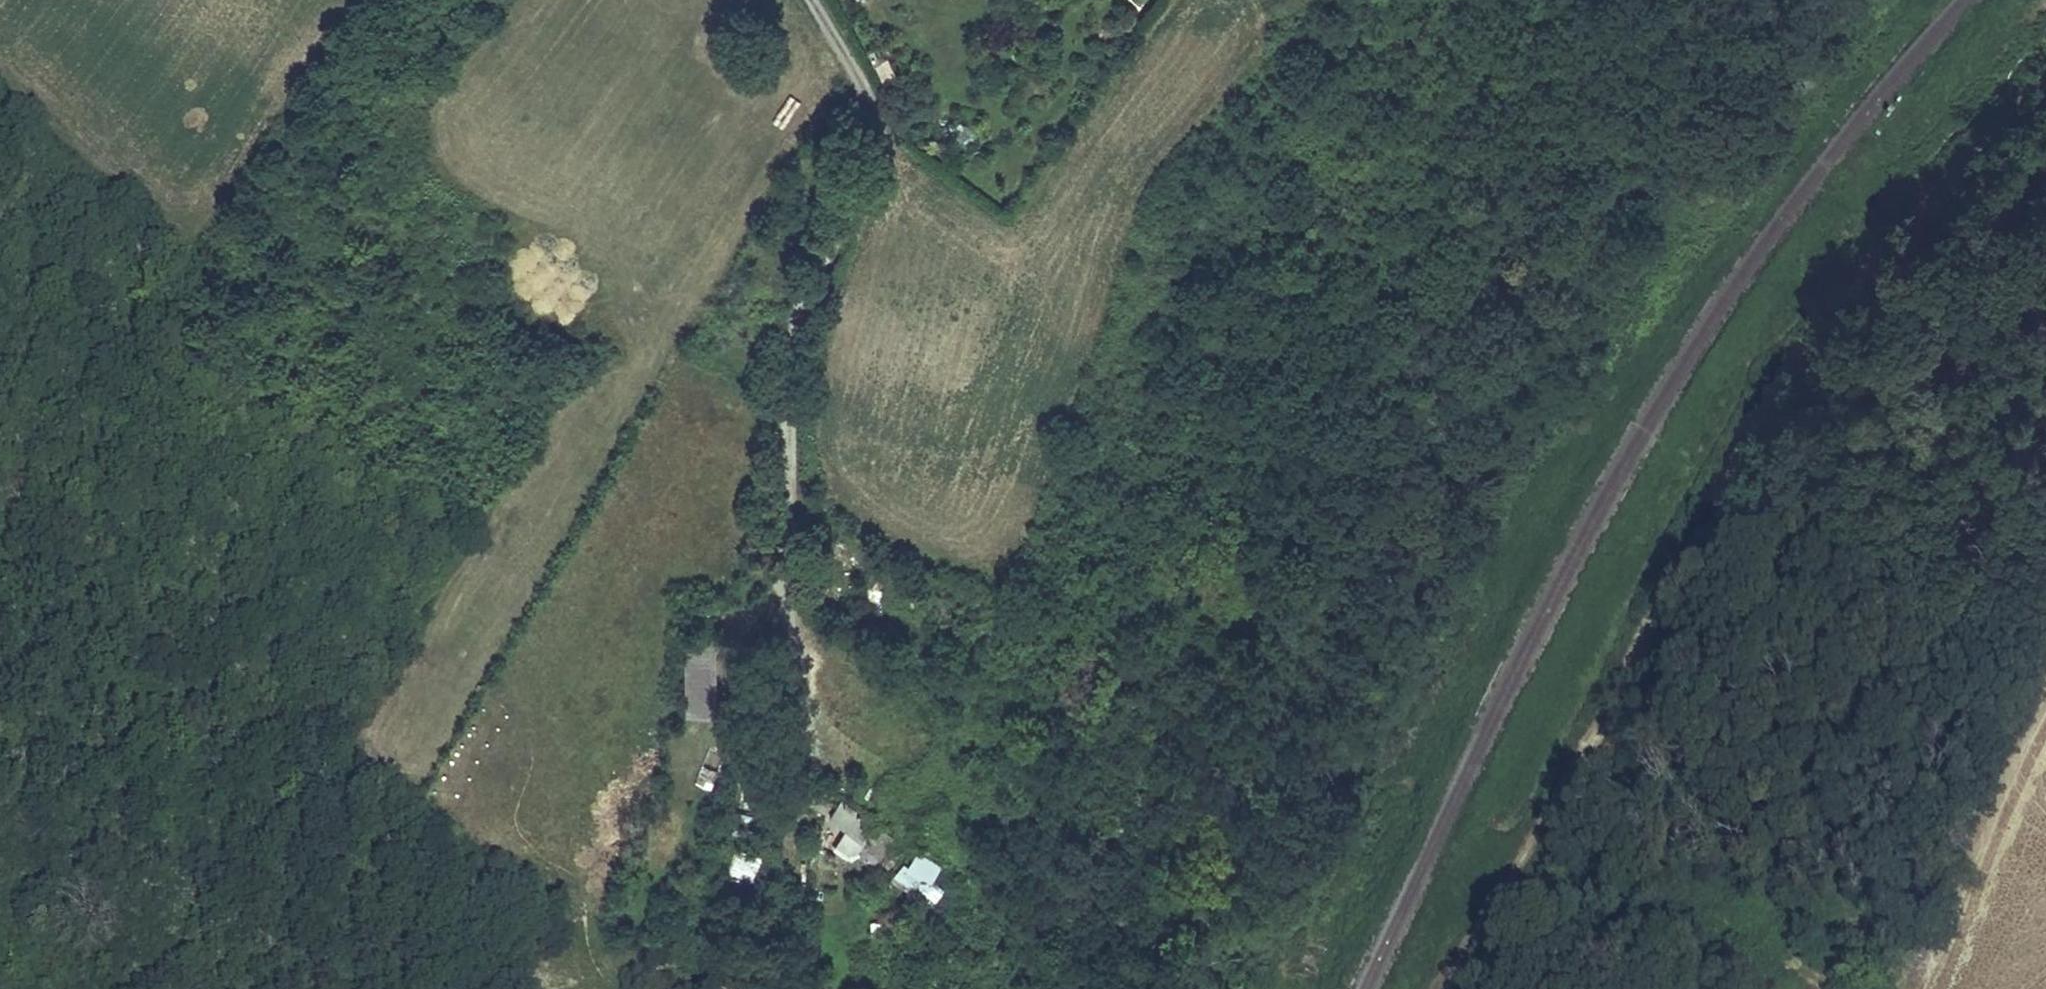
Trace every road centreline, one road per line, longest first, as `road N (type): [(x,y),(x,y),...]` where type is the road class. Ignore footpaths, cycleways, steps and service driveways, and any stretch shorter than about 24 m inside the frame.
road 1 (track): [(811,0),(864,97),(869,127),(800,300),(786,644)]

